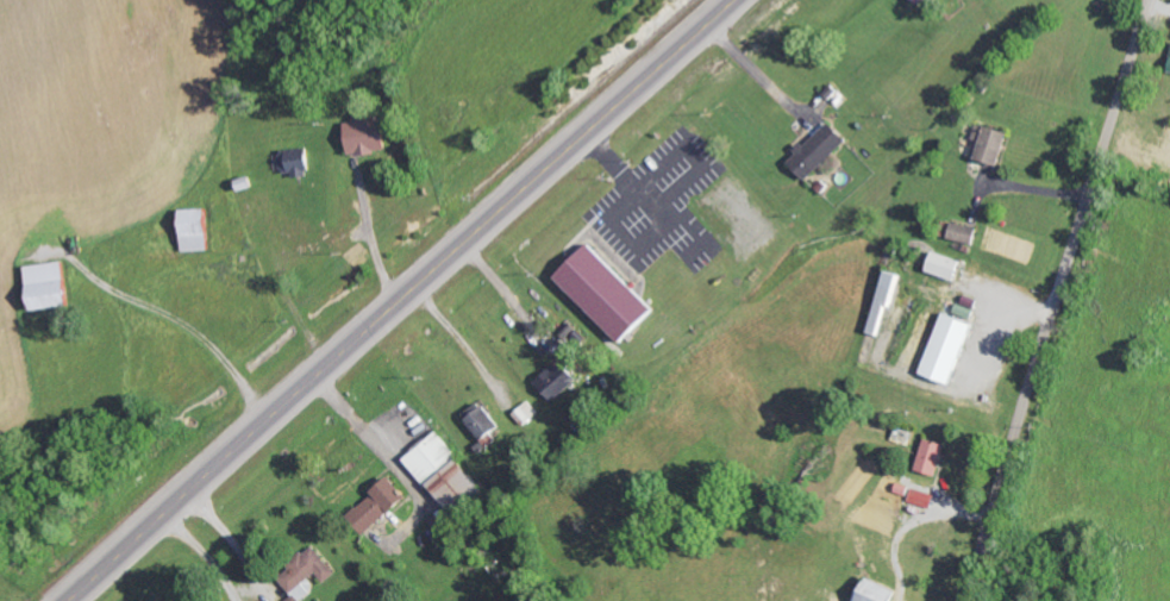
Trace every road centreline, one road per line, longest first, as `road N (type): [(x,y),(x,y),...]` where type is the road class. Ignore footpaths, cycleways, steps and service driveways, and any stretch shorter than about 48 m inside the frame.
road 1 (trunk): [(64,600),(730,0)]
road 2 (residential): [(963,600),(1147,0)]

